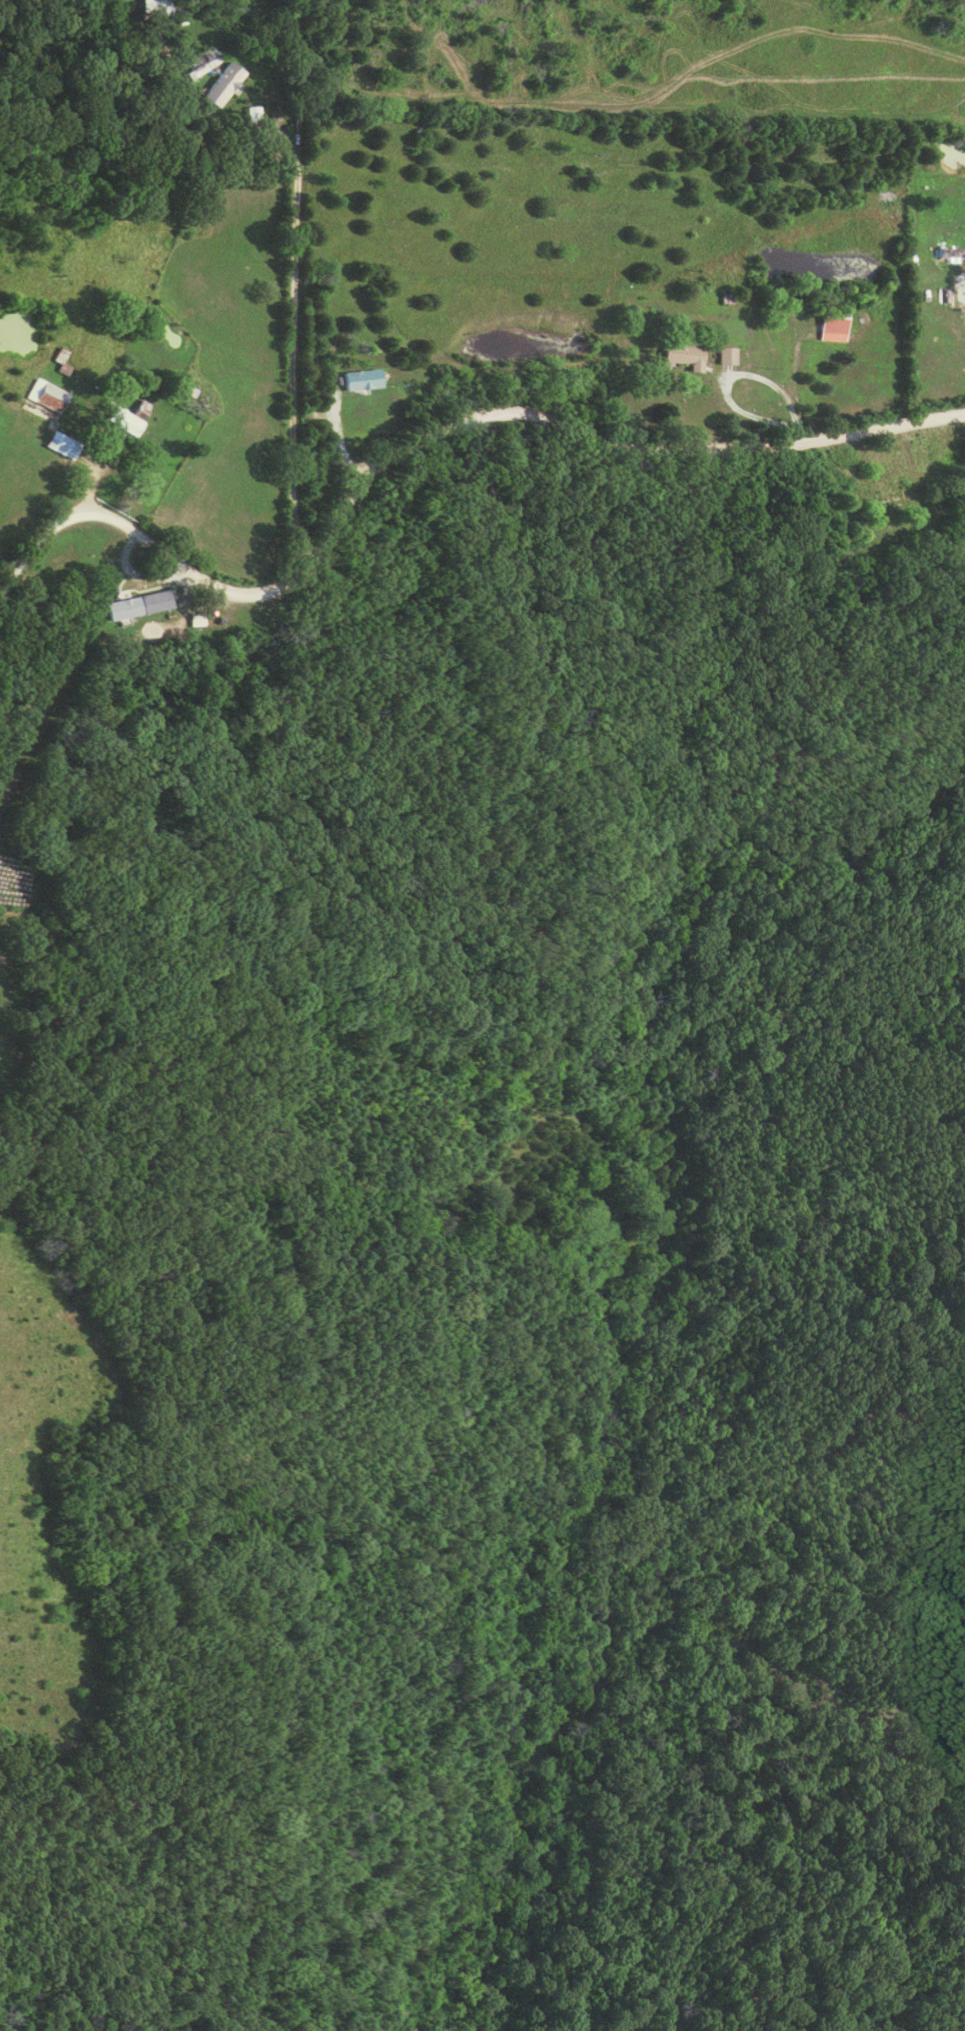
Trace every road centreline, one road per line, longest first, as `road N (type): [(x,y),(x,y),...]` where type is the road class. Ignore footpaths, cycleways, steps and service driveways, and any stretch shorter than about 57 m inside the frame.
road 1 (residential): [(0,586),(45,527),(99,507),(211,576),(245,588),(279,581),(373,468),(464,421),(513,412),(560,417),(593,438),(634,447),(807,444),(964,414)]

